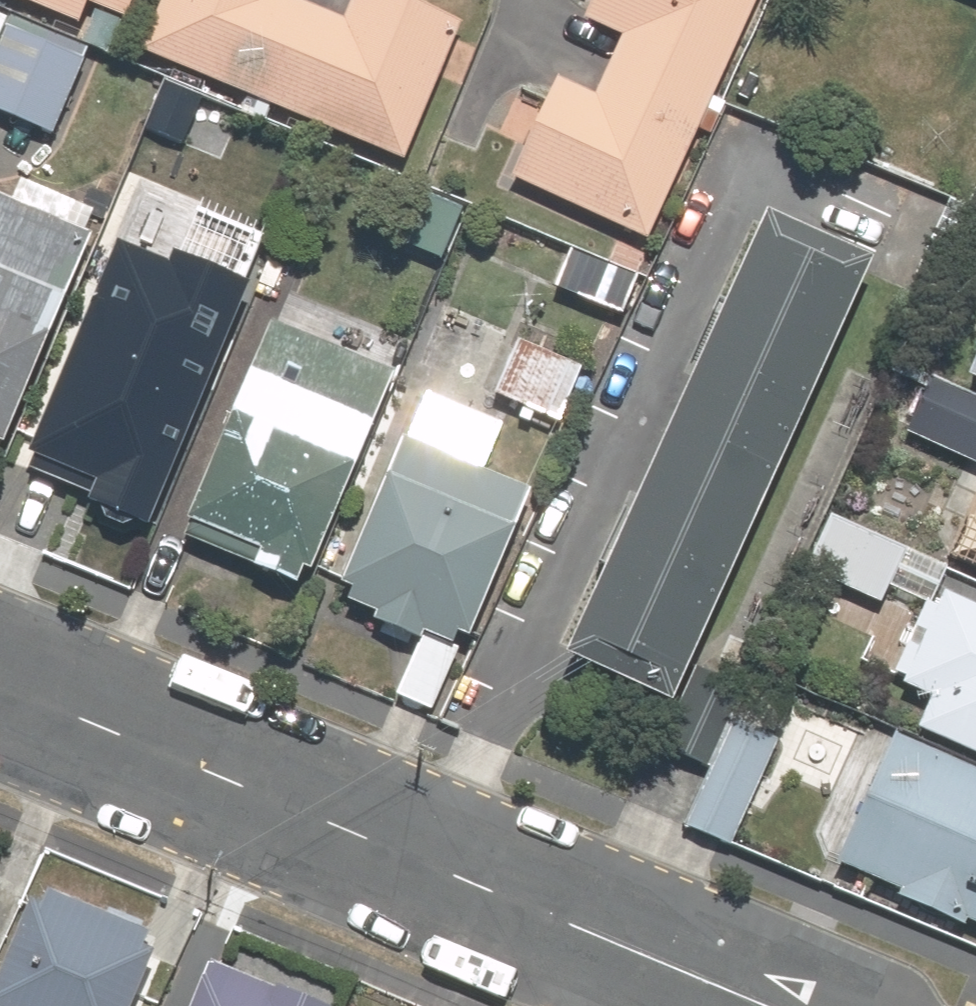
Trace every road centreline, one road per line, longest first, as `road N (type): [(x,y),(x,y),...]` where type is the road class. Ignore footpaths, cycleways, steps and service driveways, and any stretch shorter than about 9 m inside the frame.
road 1 (residential): [(0,683),(774,1005)]

